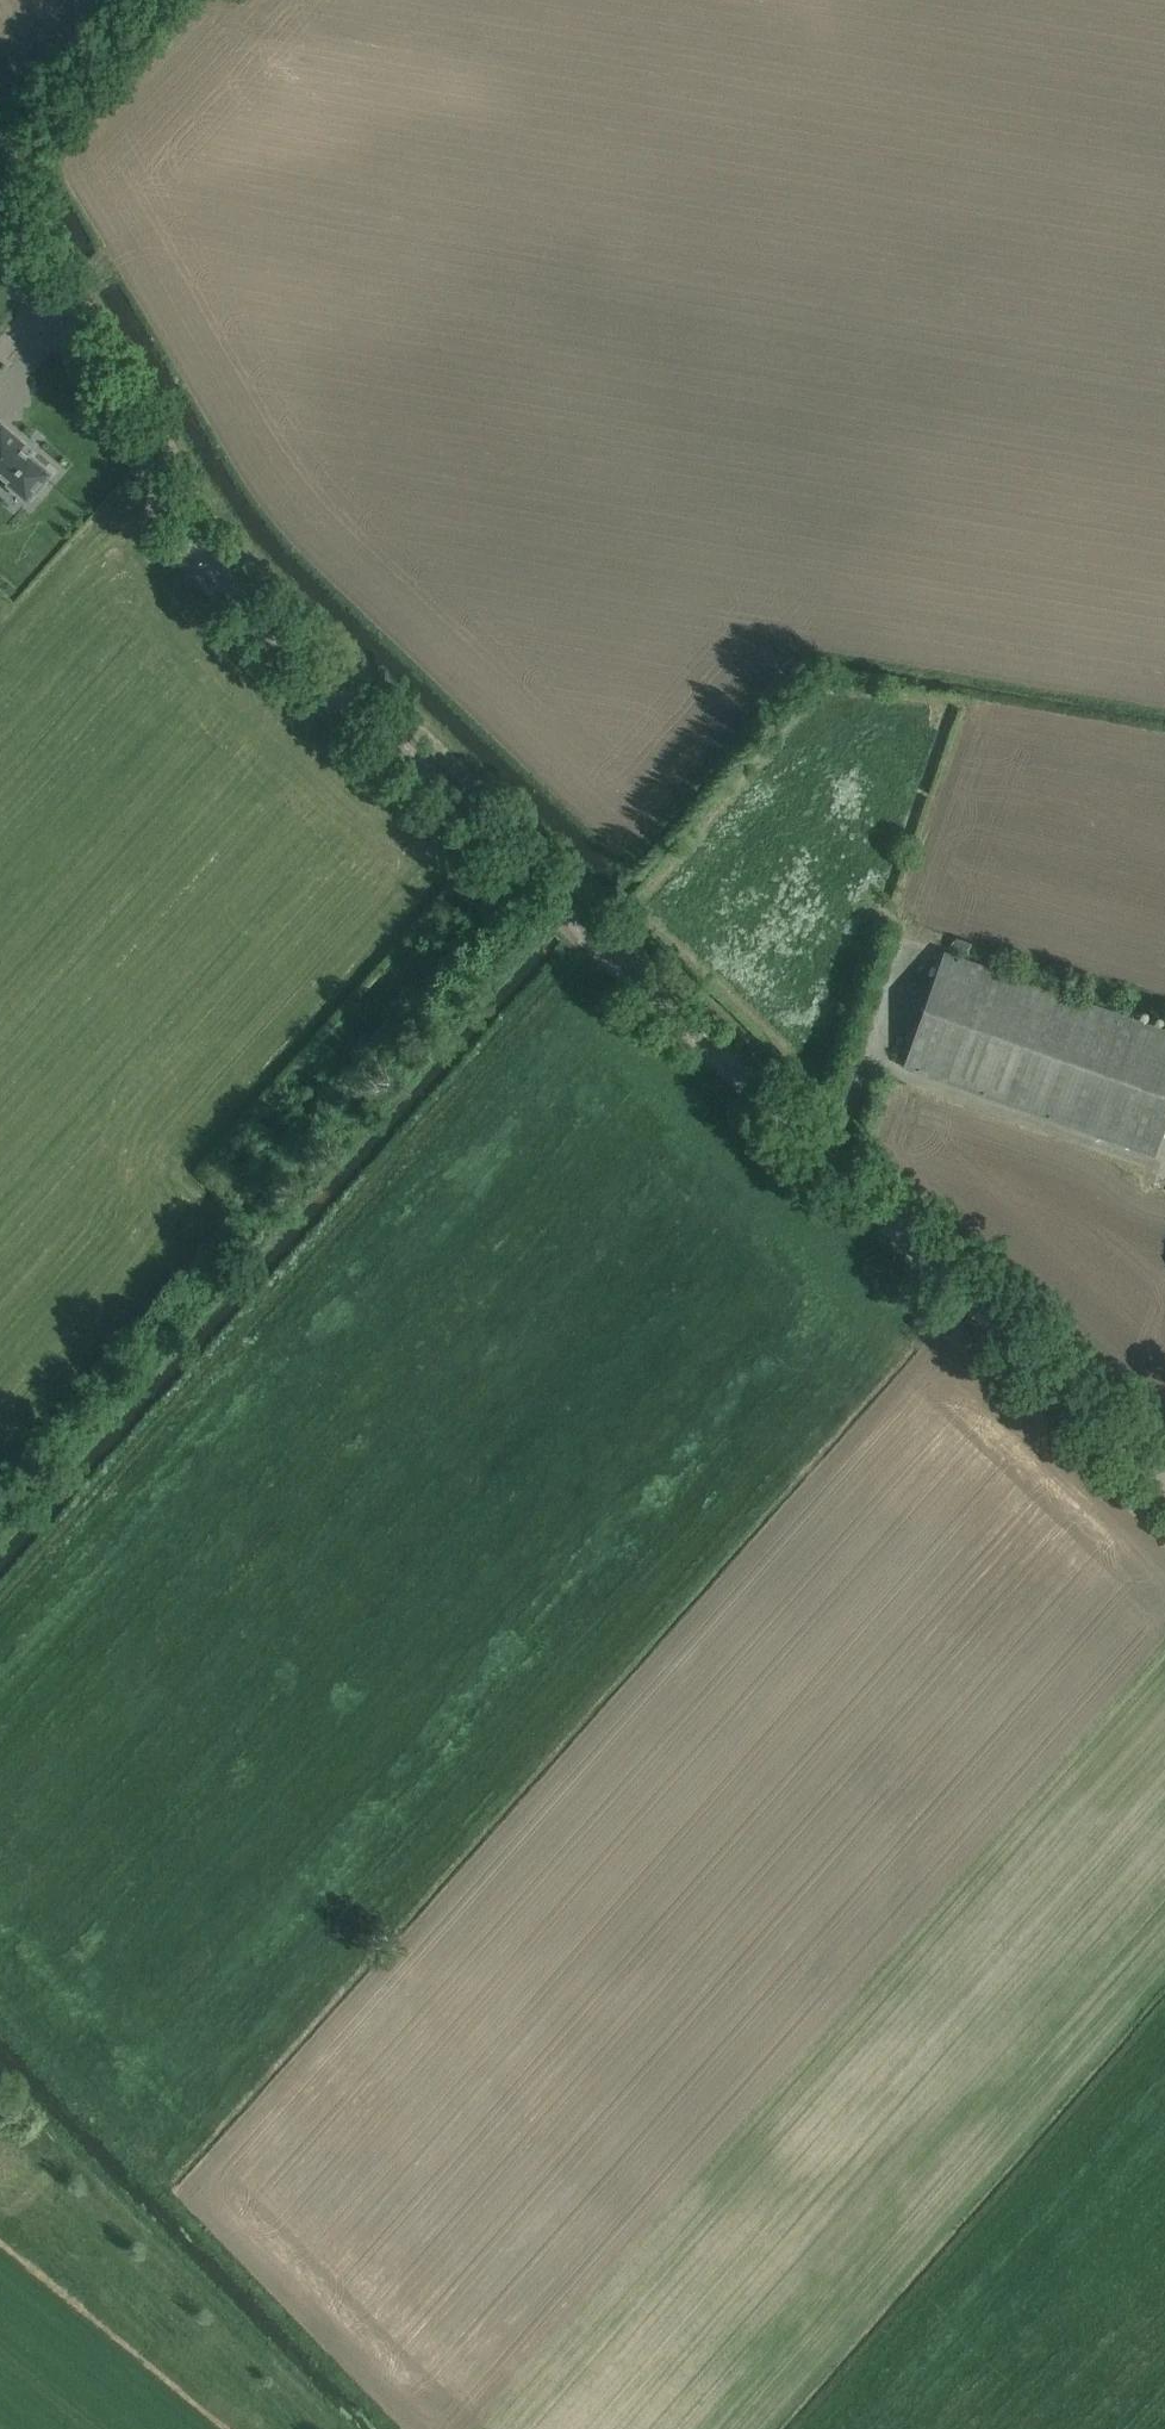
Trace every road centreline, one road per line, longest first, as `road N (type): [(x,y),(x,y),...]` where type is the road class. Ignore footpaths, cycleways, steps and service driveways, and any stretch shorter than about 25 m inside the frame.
road 1 (tertiary): [(1164,1482),(255,611),(220,566),(0,175)]

